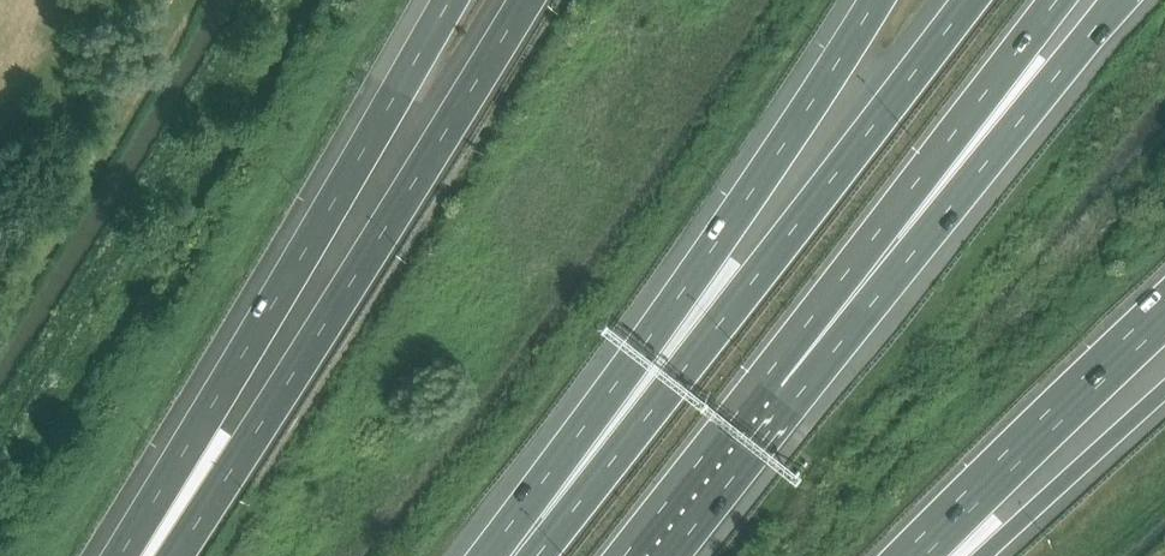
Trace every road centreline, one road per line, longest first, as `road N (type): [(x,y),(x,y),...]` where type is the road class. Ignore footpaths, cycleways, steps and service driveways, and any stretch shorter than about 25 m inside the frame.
road 1 (motorway): [(972,0),(622,450),(528,555)]
road 2 (motorway): [(878,0),(493,555)]
road 3 (motorway): [(525,0),(175,555)]
road 4 (motorway): [(451,0),(119,555)]
road 5 (motorway): [(768,376),(1062,70),(1118,0)]
road 6 (motorway): [(768,376),(1056,0)]
road 7 (motorway): [(914,555),(1164,311)]
road 8 (motorway): [(979,555),(1164,393)]
road 9 (motorway): [(624,555),(768,376)]

